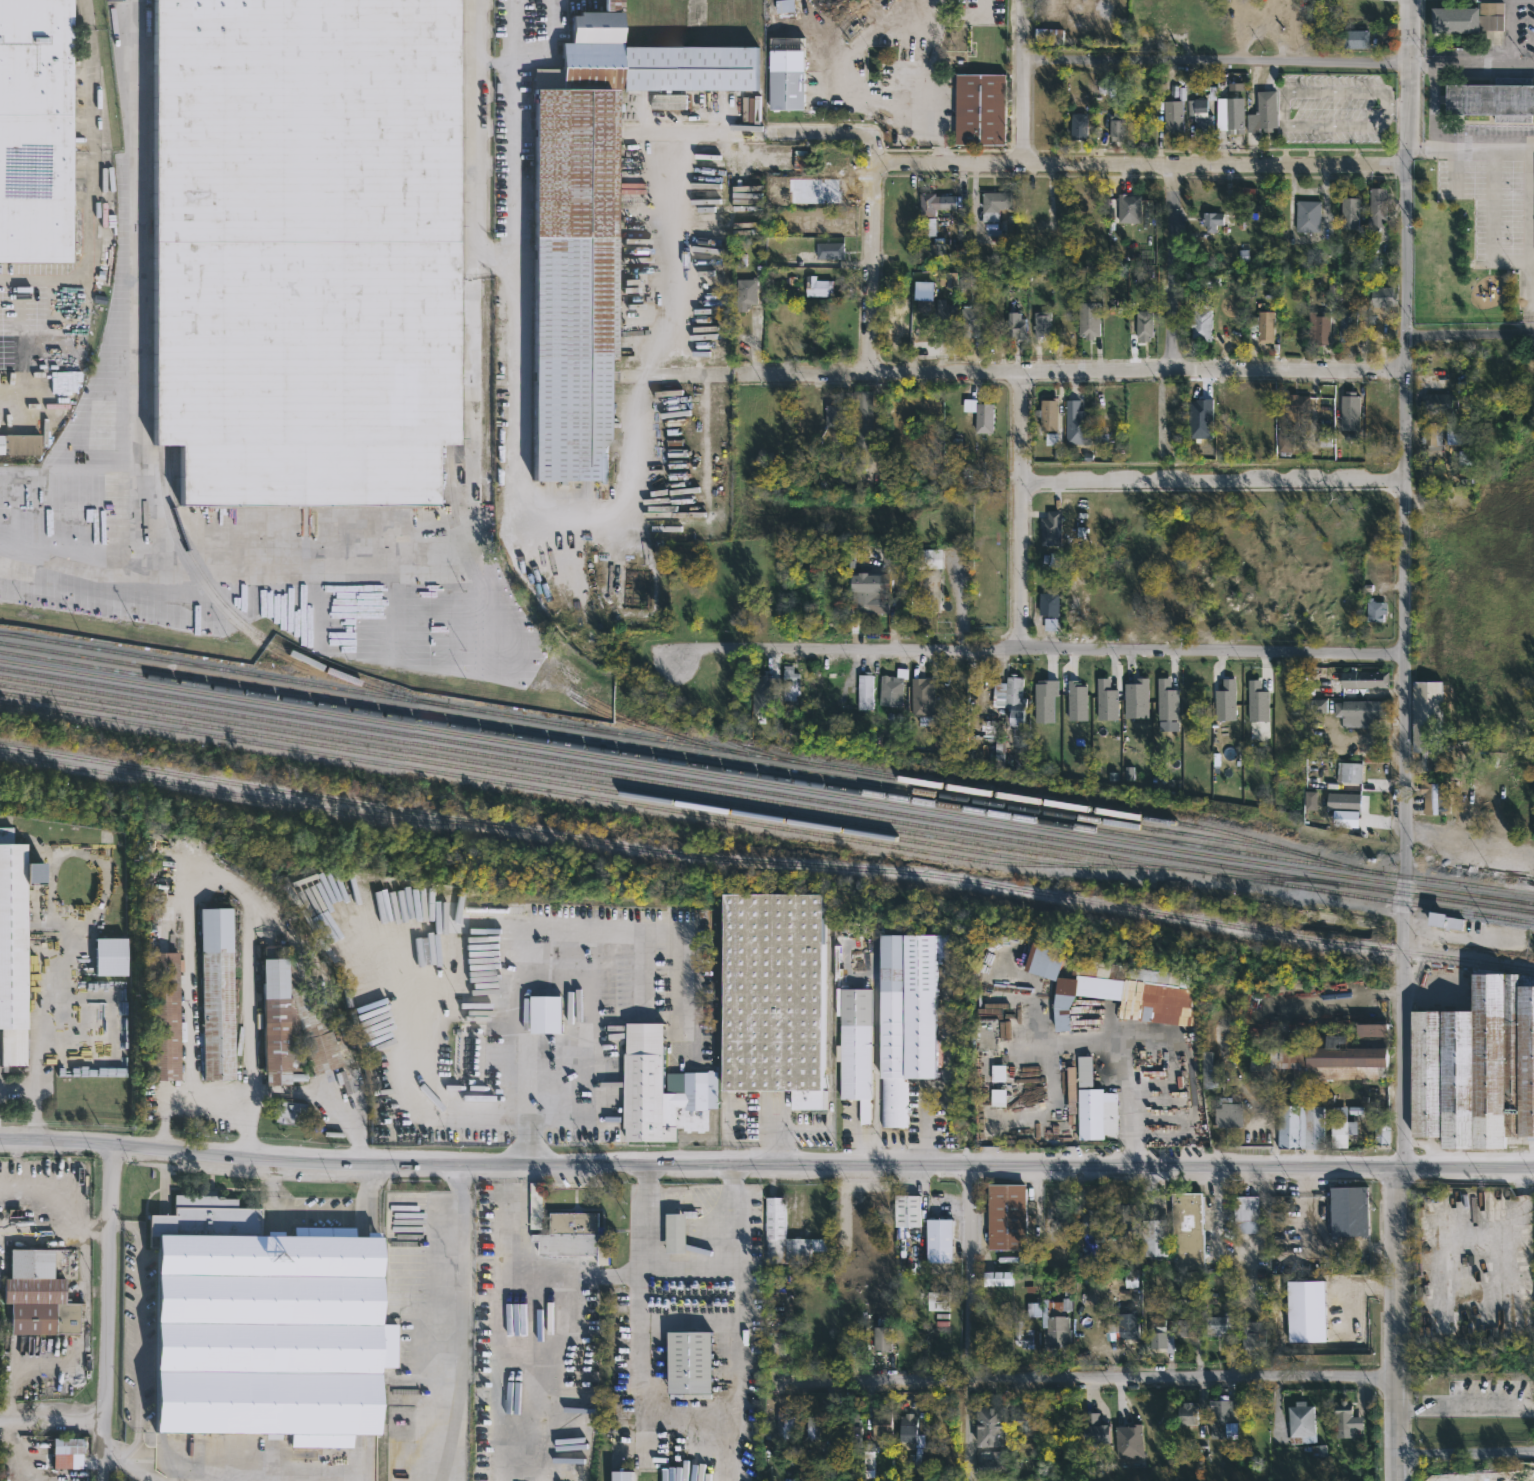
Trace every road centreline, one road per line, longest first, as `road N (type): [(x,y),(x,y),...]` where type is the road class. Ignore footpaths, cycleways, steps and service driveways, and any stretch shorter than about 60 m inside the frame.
road 1 (tertiary): [(1533,1167),(356,1166),(0,1141)]
road 2 (tertiary): [(1400,1480),(1408,0)]
road 3 (residential): [(1533,1373),(773,1386)]
road 4 (residential): [(1402,655),(662,649)]
road 5 (residential): [(1406,370),(737,373)]
road 6 (residential): [(1407,167),(874,164)]
road 7 (residential): [(1407,61),(1023,58)]
road 8 (residential): [(1406,481),(1022,479)]
road 9 (residential): [(106,1480),(118,1145)]
road 10 (residential): [(970,1480),(970,1164)]
road 11 (residential): [(1022,650),(1020,370)]
road 12 (residential): [(473,521),(472,260)]
road 13 (residential): [(472,260),(474,0)]
road 14 (residential): [(873,372),(874,164)]
road 15 (residential): [(1171,369),(1173,166)]
road 16 (residential): [(36,1142),(37,963)]
road 17 (residential): [(1023,165),(1023,0)]
road 18 (residential): [(874,164),(872,135),(767,133)]
road 19 (residential): [(1533,1452),(1400,1456)]
road 20 (residential): [(1533,854),(1404,830)]
road 21 (residential): [(1533,333),(1406,331)]

